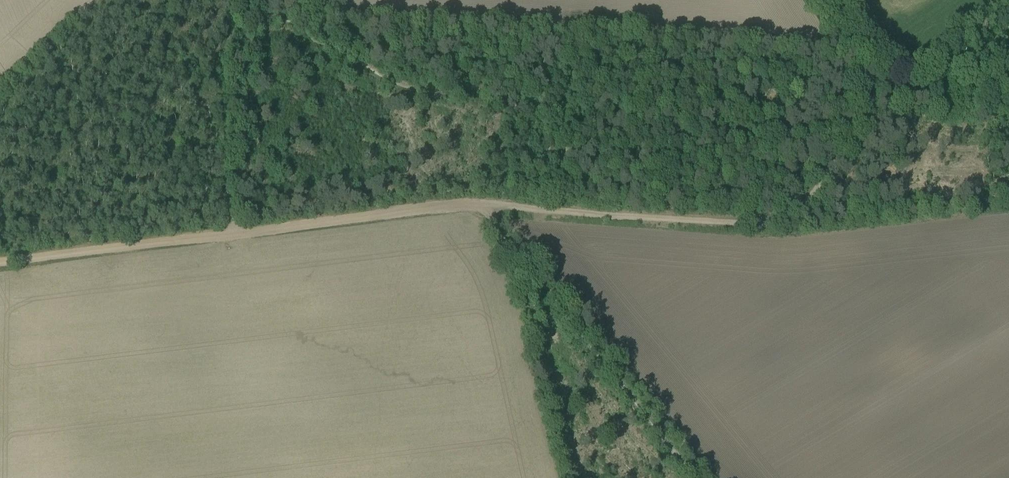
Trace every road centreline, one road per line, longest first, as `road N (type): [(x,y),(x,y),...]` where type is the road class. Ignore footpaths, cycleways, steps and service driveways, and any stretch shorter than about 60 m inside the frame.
road 1 (track): [(880,79),(824,182),(772,222),(486,204)]
road 2 (track): [(708,477),(486,204)]
road 3 (track): [(486,204),(234,236)]
road 4 (track): [(234,236),(0,261)]
road 5 (track): [(880,79),(909,94),(1008,103)]

